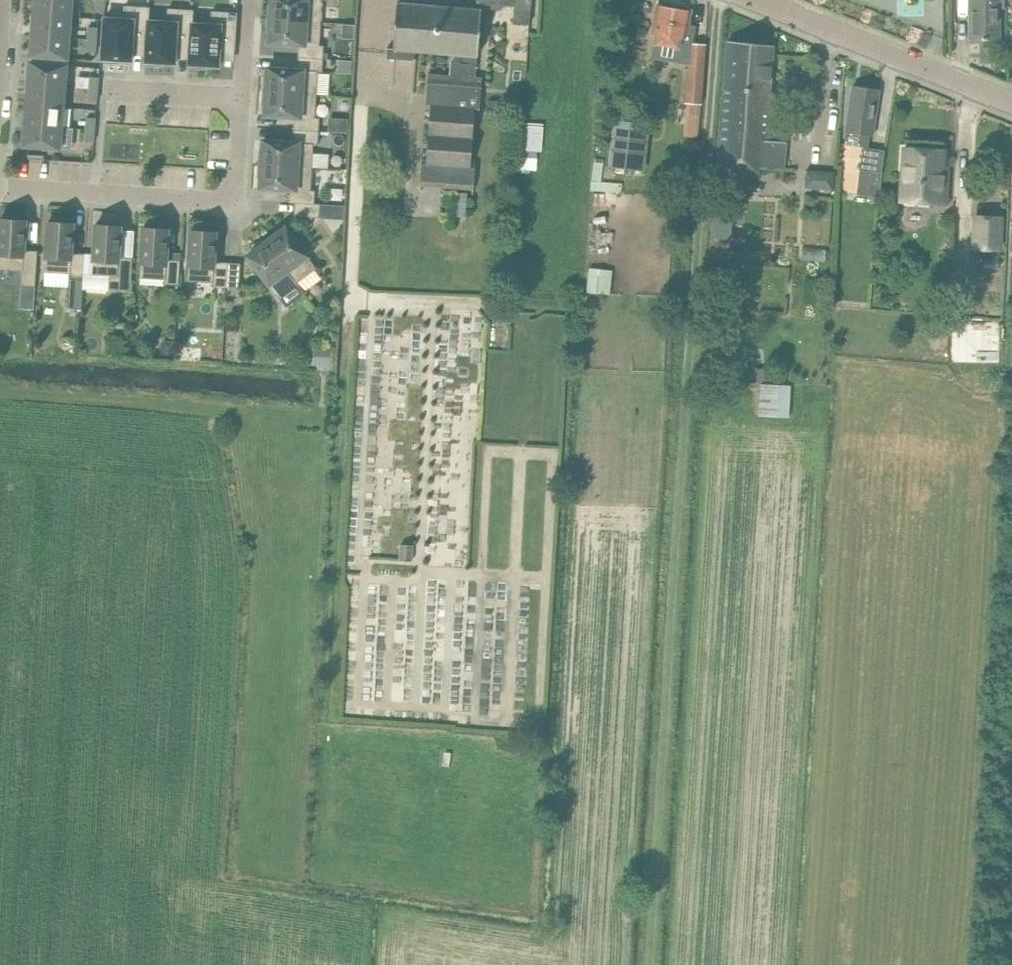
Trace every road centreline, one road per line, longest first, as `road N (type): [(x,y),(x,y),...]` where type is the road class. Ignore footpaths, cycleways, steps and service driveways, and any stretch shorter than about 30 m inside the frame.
road 1 (track): [(653,964),(716,0)]
road 2 (residential): [(0,184),(216,201),(237,182),(243,100)]
road 3 (unclassified): [(1011,102),(757,0)]
road 4 (residential): [(243,100),(109,91)]

